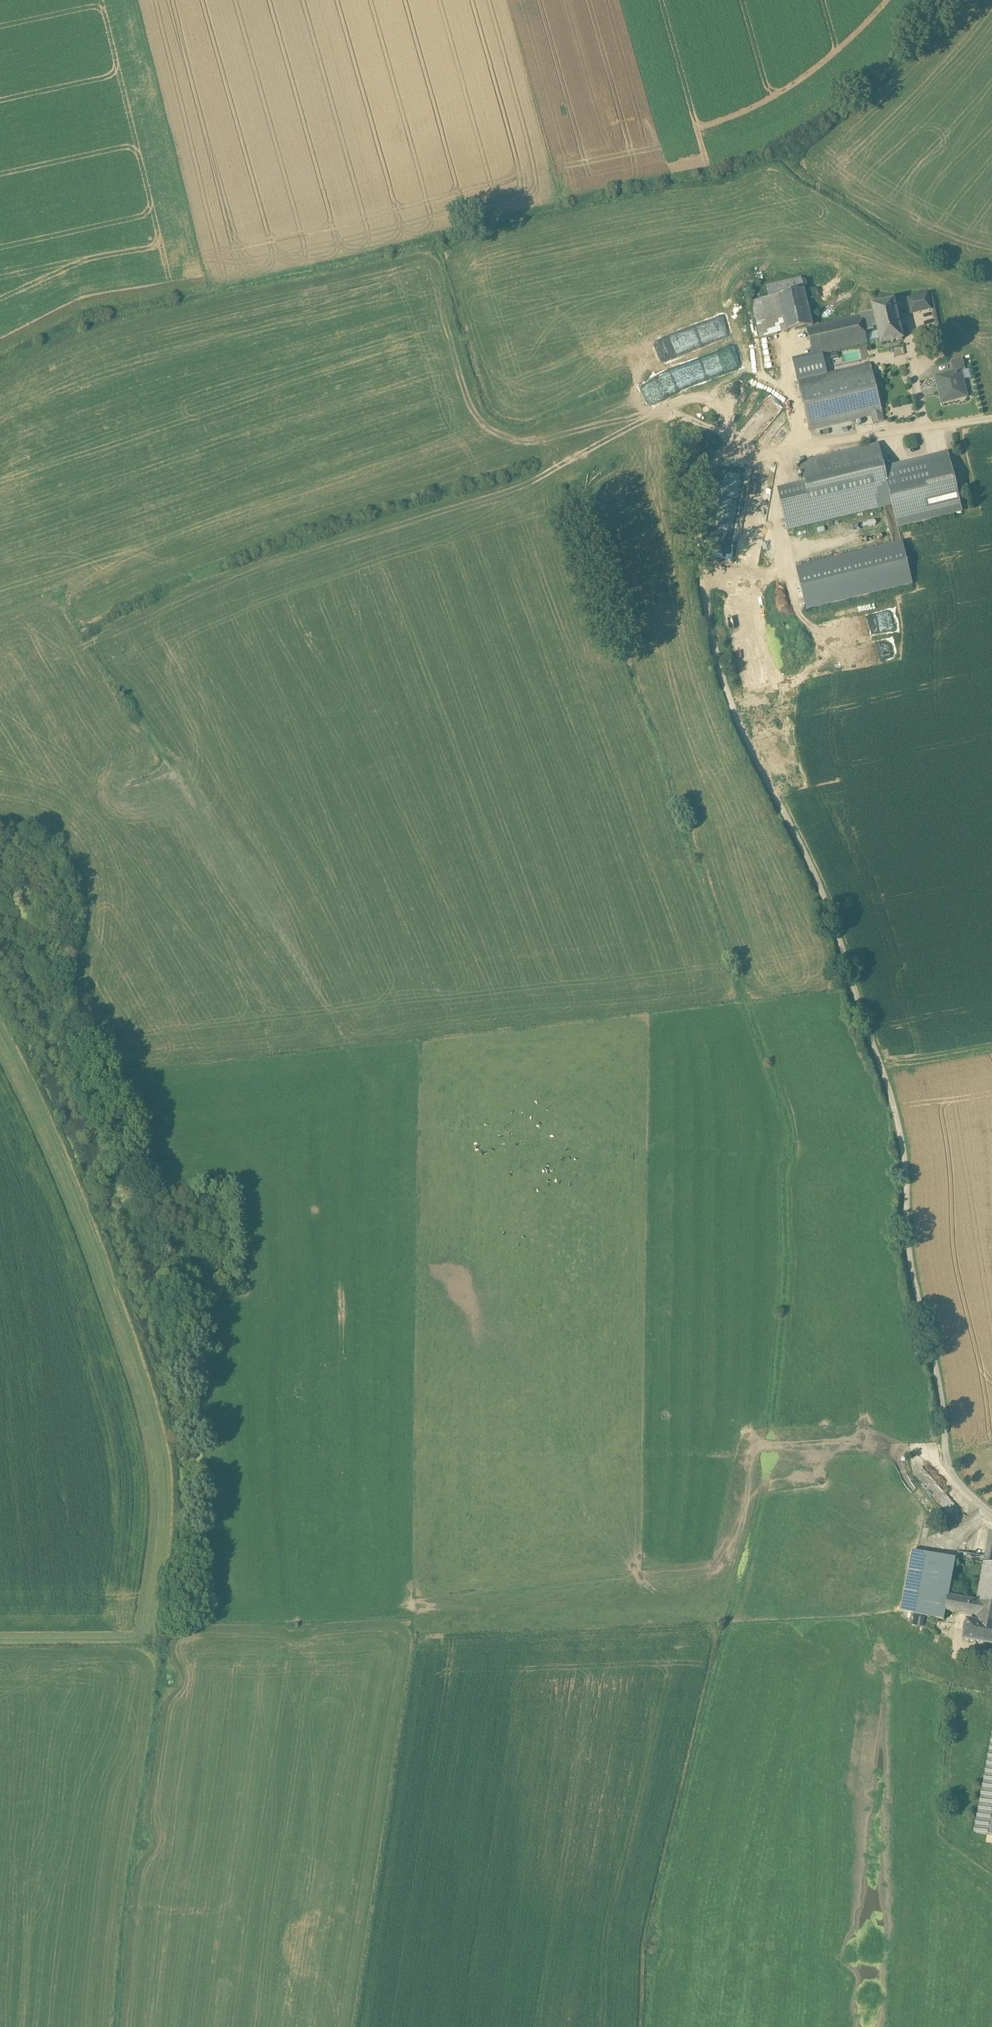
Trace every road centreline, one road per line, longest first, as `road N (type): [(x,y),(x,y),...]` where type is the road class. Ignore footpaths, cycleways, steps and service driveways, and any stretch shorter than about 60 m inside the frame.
road 1 (unclassified): [(991,418),(721,460),(694,529),(732,697),(827,898),(900,1118),(911,1261),(950,1461),(991,1509)]

